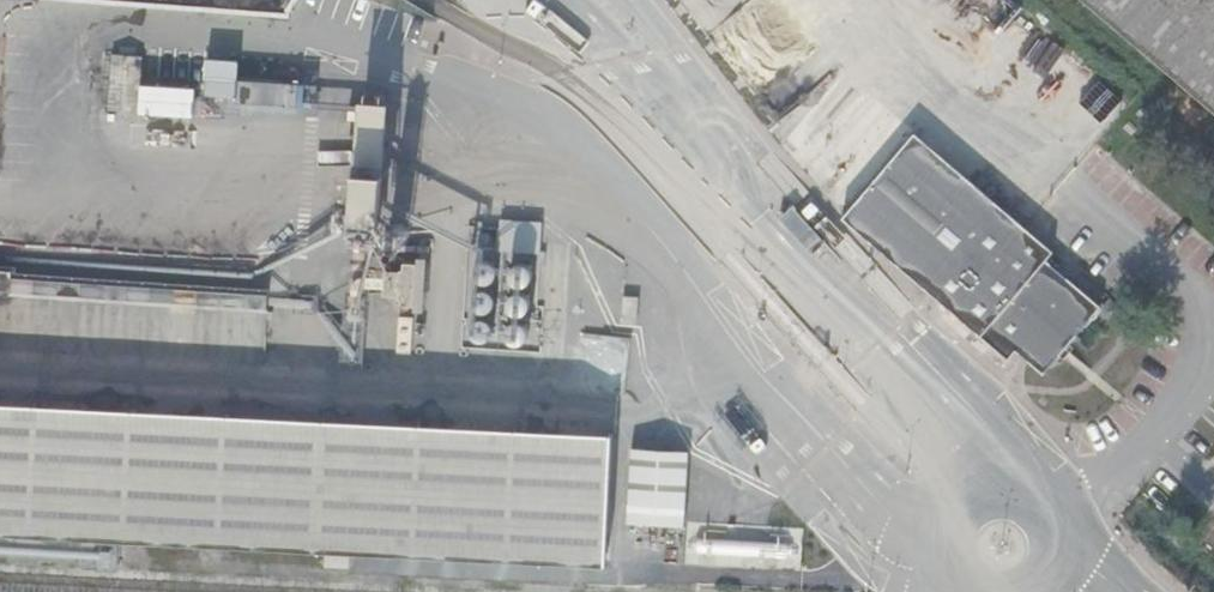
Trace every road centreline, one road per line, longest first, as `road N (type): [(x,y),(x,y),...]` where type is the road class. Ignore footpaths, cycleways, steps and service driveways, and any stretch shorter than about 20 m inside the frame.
road 1 (unclassified): [(1052,551),(1034,508),(988,502),(960,539),(978,581)]

